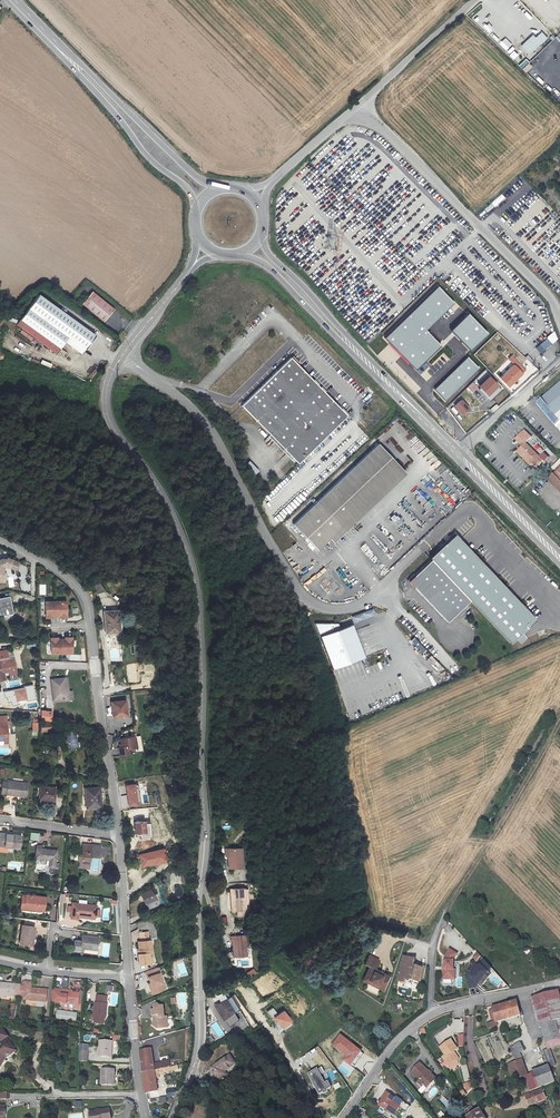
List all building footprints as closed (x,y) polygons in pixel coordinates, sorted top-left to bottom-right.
[(531,65),(539,73),(538,81),(547,90),(549,78),(556,80),(556,78),(548,76),(554,71),(555,71),(557,61),(559,59),(559,42),(551,50),(558,51),(559,55),(553,54),(552,59),(541,57),(544,62),(537,65),(536,63),(537,59),(542,60),(539,55),(532,59),(531,65)] [(531,71),(529,73),(536,79),(538,77),(531,71)] [(398,324),(437,285),(434,281),(394,320),(398,324)] [(113,302),(89,285),(80,299),(104,315),(113,302)] [(437,286),(385,337),(401,353),(414,368),(439,344),(425,330),(453,302),(437,286)] [(80,351),(93,333),(36,292),(19,317),(59,345),(63,340),(80,351)] [(467,313),(451,329),(471,348),(487,333),(467,313)] [(543,342),(536,348),(540,352),(546,346),(543,342)] [(498,376),(501,379),(508,386),(509,387),(526,371),(512,355),(506,360),(510,364),(498,376)] [(525,358),(531,363),(534,360),(528,355),(525,358)] [(346,415),(288,356),(239,403),(296,463),(346,415)] [(469,357),(434,390),(445,400),(479,368),(469,357)] [(491,377),(481,387),(490,396),(500,387),(491,377)] [(472,393),(478,387),(474,382),(467,388),(472,393)] [(541,399),(557,416),(559,414),(559,383),(541,399)] [(462,401),(455,406),(462,415),(469,409),(462,401)] [(407,435),(409,432),(400,426),(398,429),(407,435)] [(531,438),(526,433),(518,441),(525,450),(519,455),(523,459),(524,457),(530,464),(528,466),(531,470),(536,466),(539,470),(543,466),(524,444),(531,438)] [(291,523),(318,550),(330,539),(334,543),(405,473),(376,443),(291,523)] [(256,475),(260,471),(250,461),(246,465),(256,475)] [(550,480),(559,490),(559,471),(550,480)] [(533,617),(455,535),(431,558),(509,640),(533,617)] [(431,559),(408,580),(446,621),(468,600),(431,559)] [(0,571),(0,584),(2,584),(4,578),(6,579),(9,572),(10,571),(12,571),(22,576),(26,568),(13,562),(11,564),(10,563),(8,563),(5,564),(2,567),(0,571)] [(96,595),(104,591),(101,583),(92,586),(96,595)] [(13,608),(12,594),(0,596),(0,610),(13,608)] [(58,602),(48,603),(49,616),(55,616),(59,616),(63,616),(70,616),(69,601),(58,602)] [(117,610),(104,613),(107,633),(120,631),(117,610)] [(332,669),(364,658),(352,624),(340,629),(338,624),(315,623),(332,669)] [(421,654),(425,651),(417,637),(412,640),(421,654)] [(59,640),(52,641),(53,655),(74,653),(73,640),(67,640),(63,640),(59,640)] [(9,677),(17,676),(16,666),(11,666),(11,654),(0,655),(0,681),(4,681),(3,675),(9,674),(9,677)] [(426,660),(438,672),(443,668),(431,655),(426,660)] [(421,658),(415,664),(423,673),(429,667),(421,658)] [(446,660),(444,663),(449,668),(452,666),(446,660)] [(417,673),(425,681),(427,678),(419,670),(417,673)] [(427,676),(436,686),(442,681),(433,670),(427,676)] [(65,684),(67,701),(75,700),(74,693),(71,693),(69,683),(65,684)] [(67,701),(65,684),(52,685),(55,703),(67,701)] [(24,687),(24,688),(25,688),(27,699),(26,699),(26,701),(36,699),(33,685),(24,687)] [(24,688),(14,690),(16,701),(17,701),(26,699),(27,699),(25,688),(24,688)] [(17,704),(17,701),(16,701),(14,690),(4,691),(5,697),(7,697),(8,702),(11,701),(12,705),(17,704)] [(128,700),(113,702),(115,716),(130,714),(128,700)] [(52,711),(41,710),(41,717),(44,717),(43,720),(51,721),(52,711)] [(71,752),(81,751),(79,743),(78,735),(68,737),(71,752)] [(122,747),(123,755),(131,753),(130,748),(139,746),(137,736),(123,738),(124,743),(125,747),(123,747),(122,747)] [(8,783),(7,796),(26,798),(27,785),(8,783)] [(134,783),(125,785),(129,805),(138,803),(134,783)] [(40,788),(38,801),(54,803),(56,791),(40,788)] [(91,788),(77,789),(78,809),(92,809),(91,788)] [(141,838),(150,837),(149,822),(134,823),(135,834),(140,834),(141,838)] [(20,847),(22,834),(0,831),(0,844),(20,847)] [(31,832),(29,840),(38,841),(39,833),(31,832)] [(102,858),(103,847),(86,844),(84,855),(81,855),(81,861),(83,861),(82,868),(88,869),(88,866),(91,866),(92,857),(102,858)] [(55,865),(57,849),(38,846),(37,856),(50,858),(49,865),(55,865)] [(165,847),(139,854),(142,867),(168,861),(165,847)] [(238,849),(226,851),(226,857),(228,871),(241,869),(238,849)] [(247,911),(245,887),(232,888),(232,903),(235,902),(236,912),(247,911)] [(151,892),(143,897),(148,906),(154,902),(152,897),(154,896),(151,892)] [(27,895),(26,905),(34,905),(33,909),(45,911),(46,897),(27,895)] [(72,903),(71,918),(78,918),(78,914),(95,916),(95,906),(72,903)] [(145,920),(135,923),(135,929),(137,931),(144,930),(144,932),(138,932),(139,941),(136,942),(136,948),(134,949),(137,965),(153,962),(150,939),(154,938),(152,924),(145,920)] [(36,925),(23,924),(22,941),(32,943),(33,934),(35,934),(36,925)] [(448,934),(454,929),(450,924),(444,929),(448,934)] [(77,939),(75,951),(82,952),(83,947),(97,949),(99,937),(84,935),(84,940),(77,939)] [(245,958),(243,937),(230,939),(230,945),(233,944),(235,959),(245,958)] [(443,969),(442,979),(452,979),(453,970),(454,960),(457,955),(450,950),(446,957),(445,961),(444,969),(443,969)] [(187,975),(183,962),(179,963),(178,958),(172,960),(178,978),(187,975)] [(380,981),(386,982),(388,975),(374,971),(377,962),(366,959),(363,968),(369,970),(365,985),(371,986),(372,984),(378,986),(380,981)] [(418,978),(423,964),(407,960),(404,970),(399,969),(396,980),(404,982),(405,978),(406,975),(418,978)] [(155,973),(157,972),(154,964),(141,969),(143,974),(147,973),(149,979),(150,981),(146,983),(149,992),(159,988),(156,980),(157,980),(155,973)] [(425,965),(423,964),(418,978),(406,975),(405,978),(419,982),(425,965)] [(253,968),(246,972),(249,977),(256,972),(253,968)] [(488,976),(481,968),(471,978),(478,986),(488,976)] [(383,990),(386,982),(380,981),(378,986),(372,984),(371,986),(383,990)] [(25,985),(21,984),(19,996),(24,997),(24,999),(47,1001),(48,989),(32,988),(33,983),(26,982),(25,985)] [(0,983),(0,994),(19,996),(21,984),(0,983)] [(63,989),(56,989),(54,1002),(59,1002),(59,998),(62,999),(63,989)] [(76,991),(63,989),(62,999),(59,998),(59,1002),(64,1003),(65,992),(76,993),(76,991)] [(232,1016),(236,1013),(223,989),(213,994),(217,1001),(211,1003),(216,1013),(218,1012),(223,1020),(227,1027),(235,1022),(232,1016)] [(76,993),(65,992),(64,1003),(67,1003),(66,1007),(76,1008),(77,1004),(82,1005),(83,994),(76,993)] [(532,995),(544,1041),(557,1038),(548,1003),(545,992),(532,995)] [(109,1001),(97,999),(96,1013),(97,1014),(97,1020),(105,1021),(106,1015),(108,1015),(109,1001)] [(518,1013),(514,1000),(490,1006),(494,1019),(518,1013)] [(162,1025),(163,1029),(170,1028),(169,1018),(167,1018),(166,1006),(162,1007),(159,1004),(157,1007),(157,1010),(154,1011),(154,1017),(155,1016),(155,1022),(154,1023),(154,1027),(158,1030),(162,1025)] [(276,1014),(272,1007),(267,1010),(271,1017),(276,1014)] [(283,1010),(273,1017),(280,1027),(290,1020),(283,1010)] [(349,1064),(352,1061),(360,1052),(341,1035),(333,1045),(346,1056),(343,1059),(349,1064)] [(455,1047),(449,1038),(438,1045),(443,1053),(440,1055),(447,1065),(452,1062),(455,1063),(456,1057),(454,1052),(452,1053),(450,1050),(452,1050),(455,1047)] [(6,1055),(15,1047),(7,1039),(0,1043),(0,1063),(6,1055)] [(102,1042),(101,1055),(113,1057),(114,1043),(102,1042)] [(75,1057),(83,1058),(84,1048),(75,1047),(75,1057)] [(510,1078),(517,1075),(521,1074),(523,1080),(526,1089),(552,1080),(547,1065),(552,1063),(546,1048),(541,1050),(546,1065),(525,1072),(523,1066),(519,1067),(516,1060),(520,1058),(515,1047),(509,1050),(515,1060),(504,1064),(510,1078)] [(145,1071),(165,1067),(172,1065),(170,1056),(162,1058),(162,1061),(154,1062),(152,1048),(142,1050),(145,1071)] [(226,1057),(209,1068),(213,1073),(210,1075),(214,1081),(222,1076),(220,1072),(231,1065),(226,1057)] [(414,1075),(418,1080),(420,1078),(423,1082),(430,1077),(417,1059),(406,1068),(412,1077),(414,1075)] [(166,1071),(165,1067),(145,1071),(148,1092),(149,1092),(159,1090),(156,1073),(166,1071)] [(104,1068),(103,1083),(116,1084),(116,1069),(104,1068)] [(326,1084),(317,1070),(308,1075),(320,1095),(323,1093),(325,1095),(328,1093),(327,1091),(332,1089),(329,1083),(326,1084)] [(463,1084),(467,1092),(474,1088),(470,1081),(463,1084)] [(543,1097),(539,1087),(527,1092),(523,1094),(527,1103),(543,1097)] [(384,1090),(376,1102),(391,1112),(397,1104),(389,1099),(391,1097),(387,1095),(388,1093),(384,1090)] [(443,1096),(438,1101),(447,1109),(451,1103),(443,1096)] [(459,1108),(464,1116),(465,1117),(483,1117),(477,1109),(473,1111),(467,1102),(459,1108)] [(93,1110),(94,1117),(112,1117),(114,1117),(112,1108),(93,1110)]
